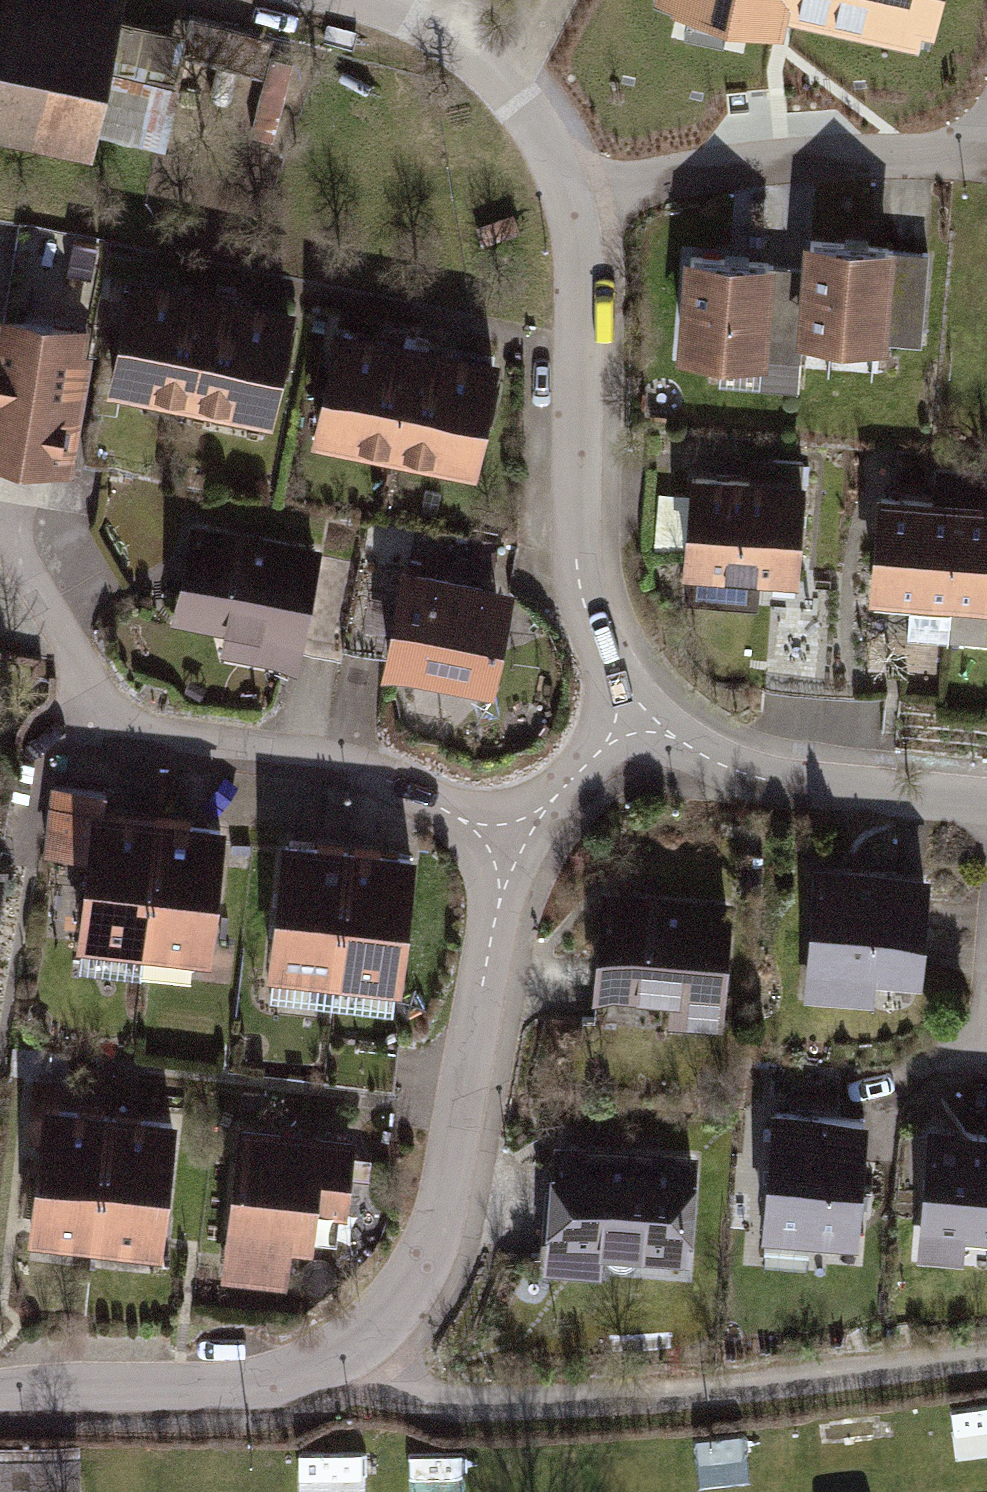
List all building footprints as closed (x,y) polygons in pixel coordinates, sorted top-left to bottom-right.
[(0,48),(0,116),(85,134),(109,16),(33,0),(10,0),(0,48)] [(109,16),(113,0),(33,0),(109,16)] [(677,2),(777,24),(781,7),(838,20),(842,1),(931,21),(935,0),(678,0),(677,2)] [(22,222),(17,256),(86,269),(91,236),(22,222)] [(888,247),(810,241),(808,268),(803,336),(880,342),(882,314),(922,317),(927,252),(887,249),(888,247)] [(81,300),(86,269),(17,256),(12,288),(81,300)] [(768,263),(691,256),(683,351),(760,357),(761,355),(801,359),(803,336),(808,268),(768,265),(768,263)] [(210,301),(131,285),(113,376),(191,392),(210,301)] [(76,331),(81,300),(12,288),(6,319),(76,331)] [(289,317),(210,301),(191,392),(270,408),(289,317)] [(6,319),(0,356),(0,441),(57,450),(75,348),(73,347),(76,331),(6,319)] [(403,350),(335,336),(317,427),(396,443),(417,337),(406,335),(403,350)] [(428,339),(417,337),(396,443),(474,459),(493,368),(425,354),(428,339)] [(771,484),(691,478),(686,561),(689,561),(686,599),(755,604),(758,566),(796,569),(802,486),(800,486),(801,461),(772,459),(771,484)] [(935,488),(960,494),(962,469),(937,467),(935,488)] [(962,469),(960,494),(986,492),(986,480),(986,471),(962,469)] [(958,504),(960,494),(935,488),(934,502),(958,504)] [(960,494),(958,504),(985,506),(986,492),(960,494)] [(951,594),(958,504),(934,502),(881,498),(874,588),(911,591),(907,635),(948,638),(951,594)] [(958,504),(951,594),(986,597),(986,506),(985,506),(958,504)] [(313,554),(195,530),(178,614),(296,637),(313,554)] [(487,589),(406,573),(389,660),(489,680),(498,635),(493,634),(478,631),(487,589)] [(501,592),(487,589),(478,631),(493,634),(501,592)] [(145,935),(157,823),(103,816),(106,792),(53,786),(48,848),(91,854),(82,927),(83,927),(145,935)] [(157,823),(145,935),(143,972),(174,975),(197,961),(200,940),(207,941),(221,830),(157,823)] [(336,964),(348,853),(285,846),(273,957),(336,964)] [(348,853),(336,964),(398,971),(410,860),(348,853)] [(923,882),(818,874),(812,967),(917,975),(923,882)] [(59,880),(59,930),(81,930),(81,881),(59,880)] [(726,907),(613,898),(605,916),(599,988),(677,994),(718,998),(726,907)] [(79,964),(143,972),(145,935),(83,927),(79,964)] [(331,1001),(336,964),(273,957),(269,994),(331,1001)] [(336,964),(331,1001),(393,1008),(398,971),(336,964)] [(718,998),(677,994),(675,1019),(717,1022),(718,998)] [(96,1228),(109,1116),(55,1111),(58,1085),(35,1082),(29,1138),(42,1139),(33,1220),(96,1228)] [(864,1119),(775,1112),(764,1227),(854,1235),(864,1119)] [(171,1123),(109,1116),(96,1228),(158,1235),(171,1123)] [(241,1131),(230,1231),(233,1231),(286,1237),(309,1240),(310,1236),(314,1200),(340,1203),(344,1203),(350,1144),(241,1131)] [(932,1139),(925,1227),(986,1232),(986,1139),(983,1134),(971,1134),(965,1141),(932,1139)] [(629,1155),(558,1150),(552,1242),(601,1245),(683,1252),(690,1160),(660,1157),(653,1164),(636,1163),(629,1155)] [(336,1239),(340,1203),(314,1200),(310,1236),(336,1239)] [(286,1237),(233,1231),(229,1271),(282,1276),(286,1237)] [(600,1270),(601,1245),(552,1242),(551,1267),(600,1270)] [(367,1441),(302,1441),(302,1491),(367,1491),(367,1441)] [(415,1491),(465,1491),(463,1441),(413,1444),(415,1491)] [(76,1490),(76,1461),(0,1462),(0,1490),(76,1490)]
